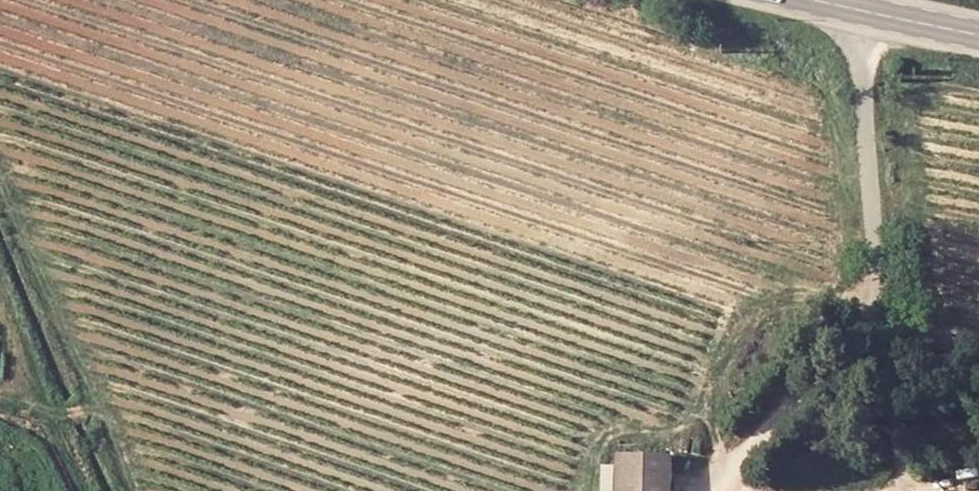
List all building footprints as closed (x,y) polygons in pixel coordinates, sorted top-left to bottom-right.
[(614,458),(615,490),(672,490),(672,457),(614,458)]
